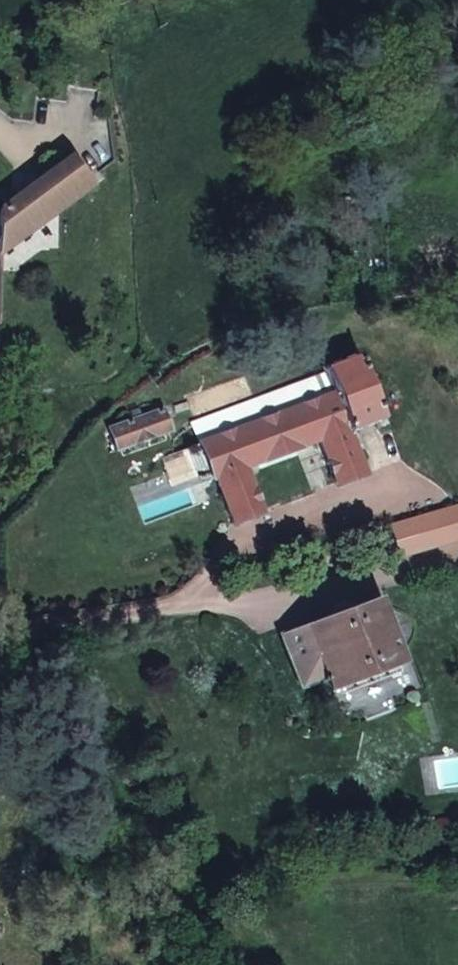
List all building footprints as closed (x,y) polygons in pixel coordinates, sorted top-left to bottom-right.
[(0,229),(0,252),(91,185),(71,157),(1,209),(0,229)] [(285,414),(298,448),(319,441),(336,485),(364,475),(361,467),(364,466),(358,451),(355,452),(349,434),(382,421),(356,355),(323,367),(334,396),(285,414)] [(171,432),(162,410),(108,429),(116,451),(171,432)] [(254,425),(267,459),(298,448),(285,414),(254,425)] [(215,480),(232,524),(261,512),(245,468),(267,459),(254,425),(199,446),(212,481),(215,480)] [(329,693),(404,665),(379,599),(304,625),(309,639),(289,646),(292,653),(288,655),(297,680),(301,679),(304,686),(323,679),(329,693)] [(280,634),(288,655),(292,653),(289,646),(309,639),(304,625),(280,634)]
